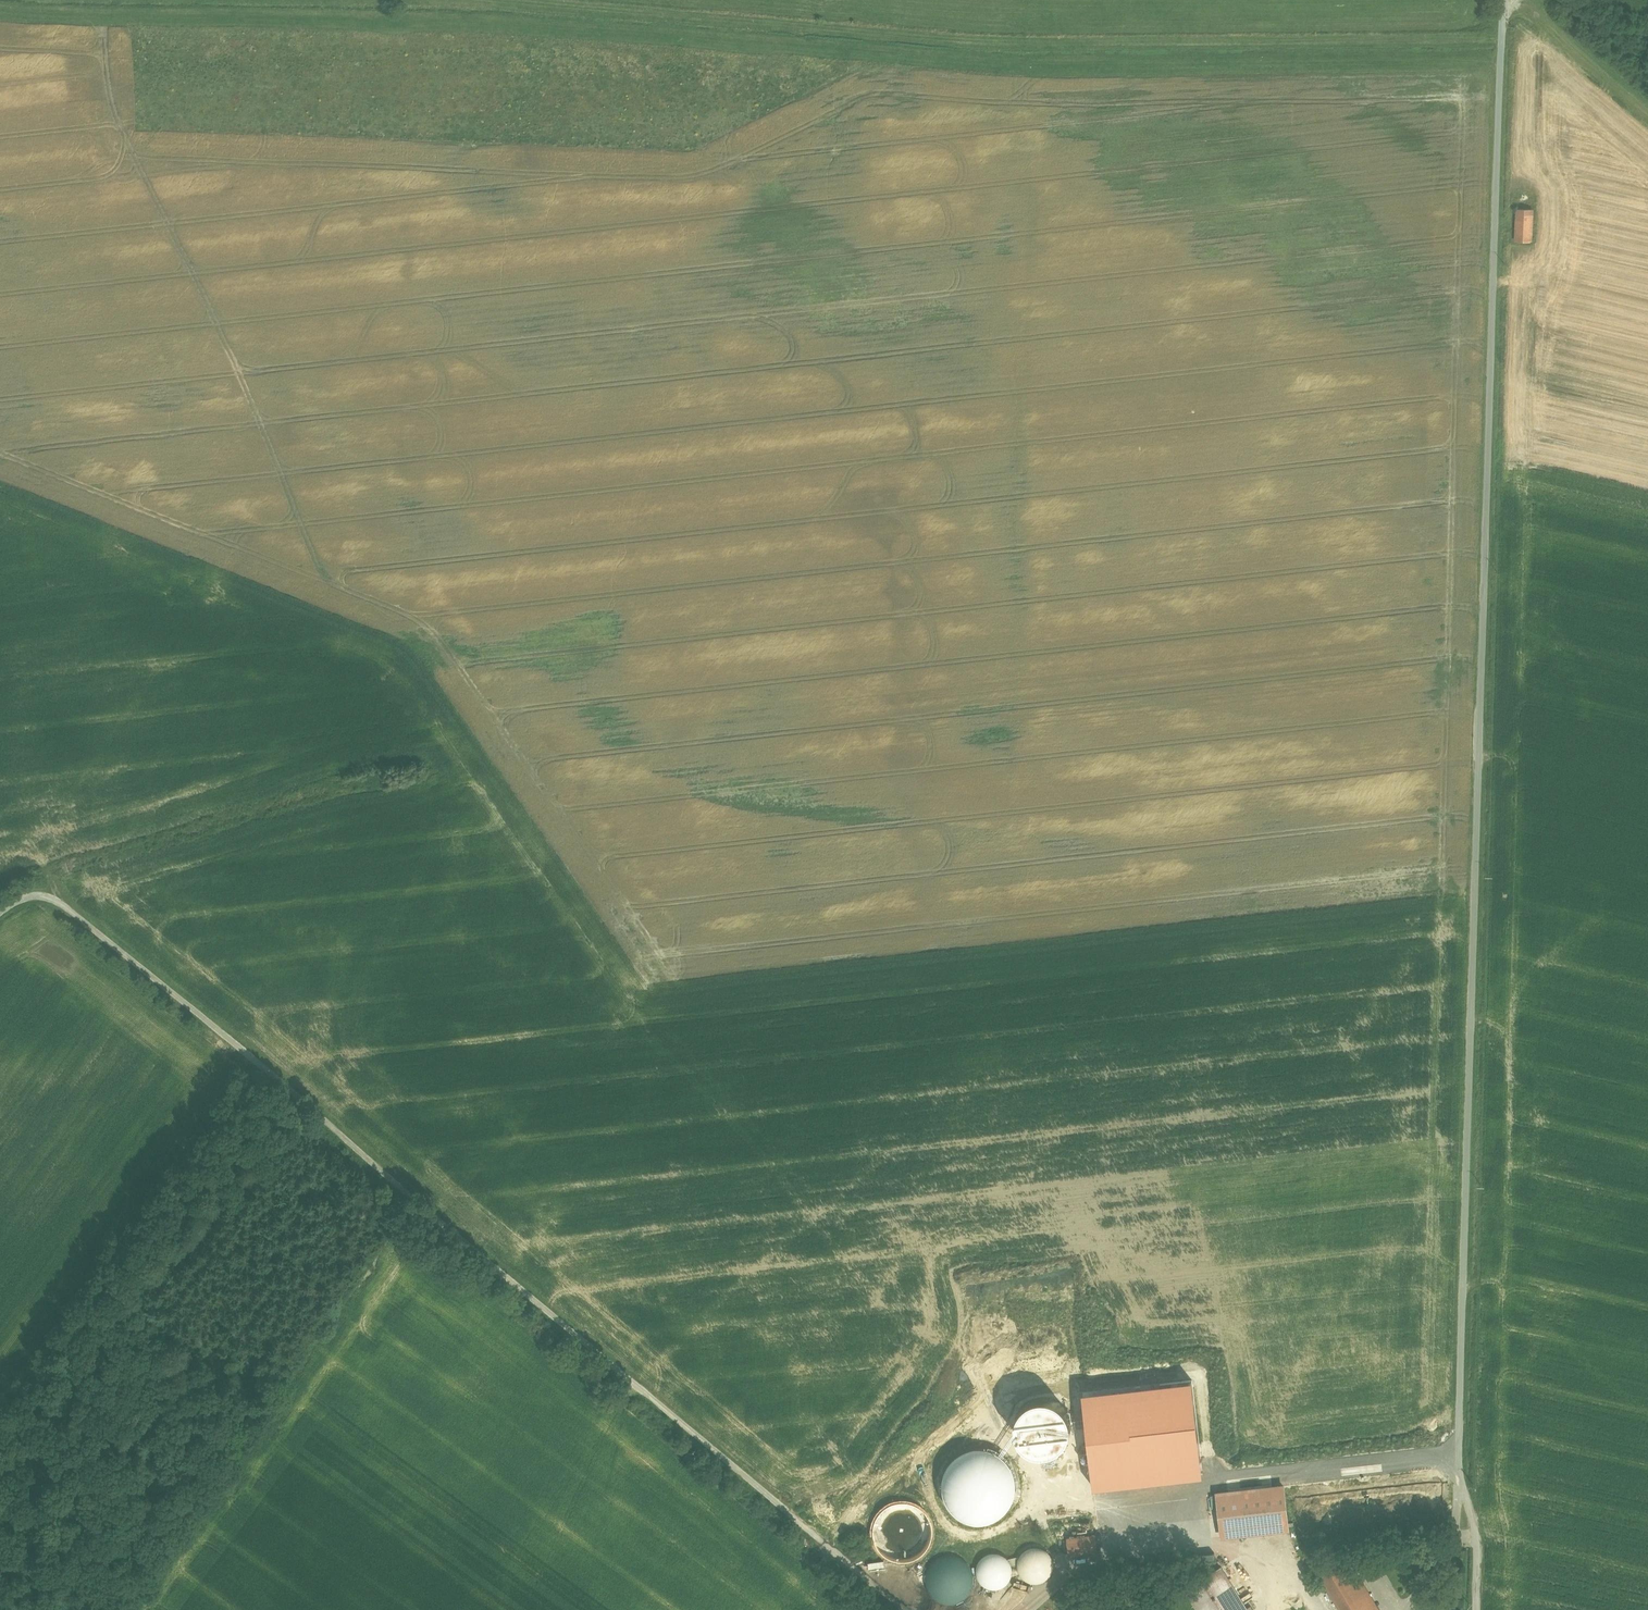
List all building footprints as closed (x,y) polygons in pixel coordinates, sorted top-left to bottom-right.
[(1519,208),(1519,241),(1537,242),(1538,208),(1519,208)] [(1100,1409),(1102,1418),(1114,1415),(1112,1406),(1100,1409)] [(1156,1440),(1155,1414),(1149,1414),(1150,1426),(1143,1427),(1144,1440),(1156,1440)] [(1277,1449),(1209,1453),(1212,1499),(1279,1495),(1277,1449)] [(887,1527),(906,1526),(921,1513),(925,1494),(919,1477),(897,1464),(883,1465),(867,1477),(861,1497),(868,1515),(887,1527)] [(1142,1515),(1131,1515),(1132,1524),(1142,1523),(1142,1515)] [(985,1517),(981,1517),(973,1522),(969,1532),(974,1543),(982,1547),(993,1544),(998,1538),(999,1528),(993,1520),(985,1517)] [(1369,1590),(1326,1518),(1303,1532),(1346,1604),(1369,1590)] [(931,1519),(919,1527),(914,1538),(917,1553),(928,1564),(945,1565),(956,1557),(962,1545),(958,1528),(948,1520),(931,1519)] [(1241,1581),(1211,1531),(1175,1552),(1204,1602),(1241,1581)] [(1103,1553),(1102,1534),(1072,1536),(1073,1554),(1103,1553)] [(1043,1565),(1042,1571),(1031,1569),(1029,1577),(1050,1583),(1054,1568),(1043,1565)] [(1244,1592),(1216,1608),(1217,1609),(1255,1609),(1244,1592)]
